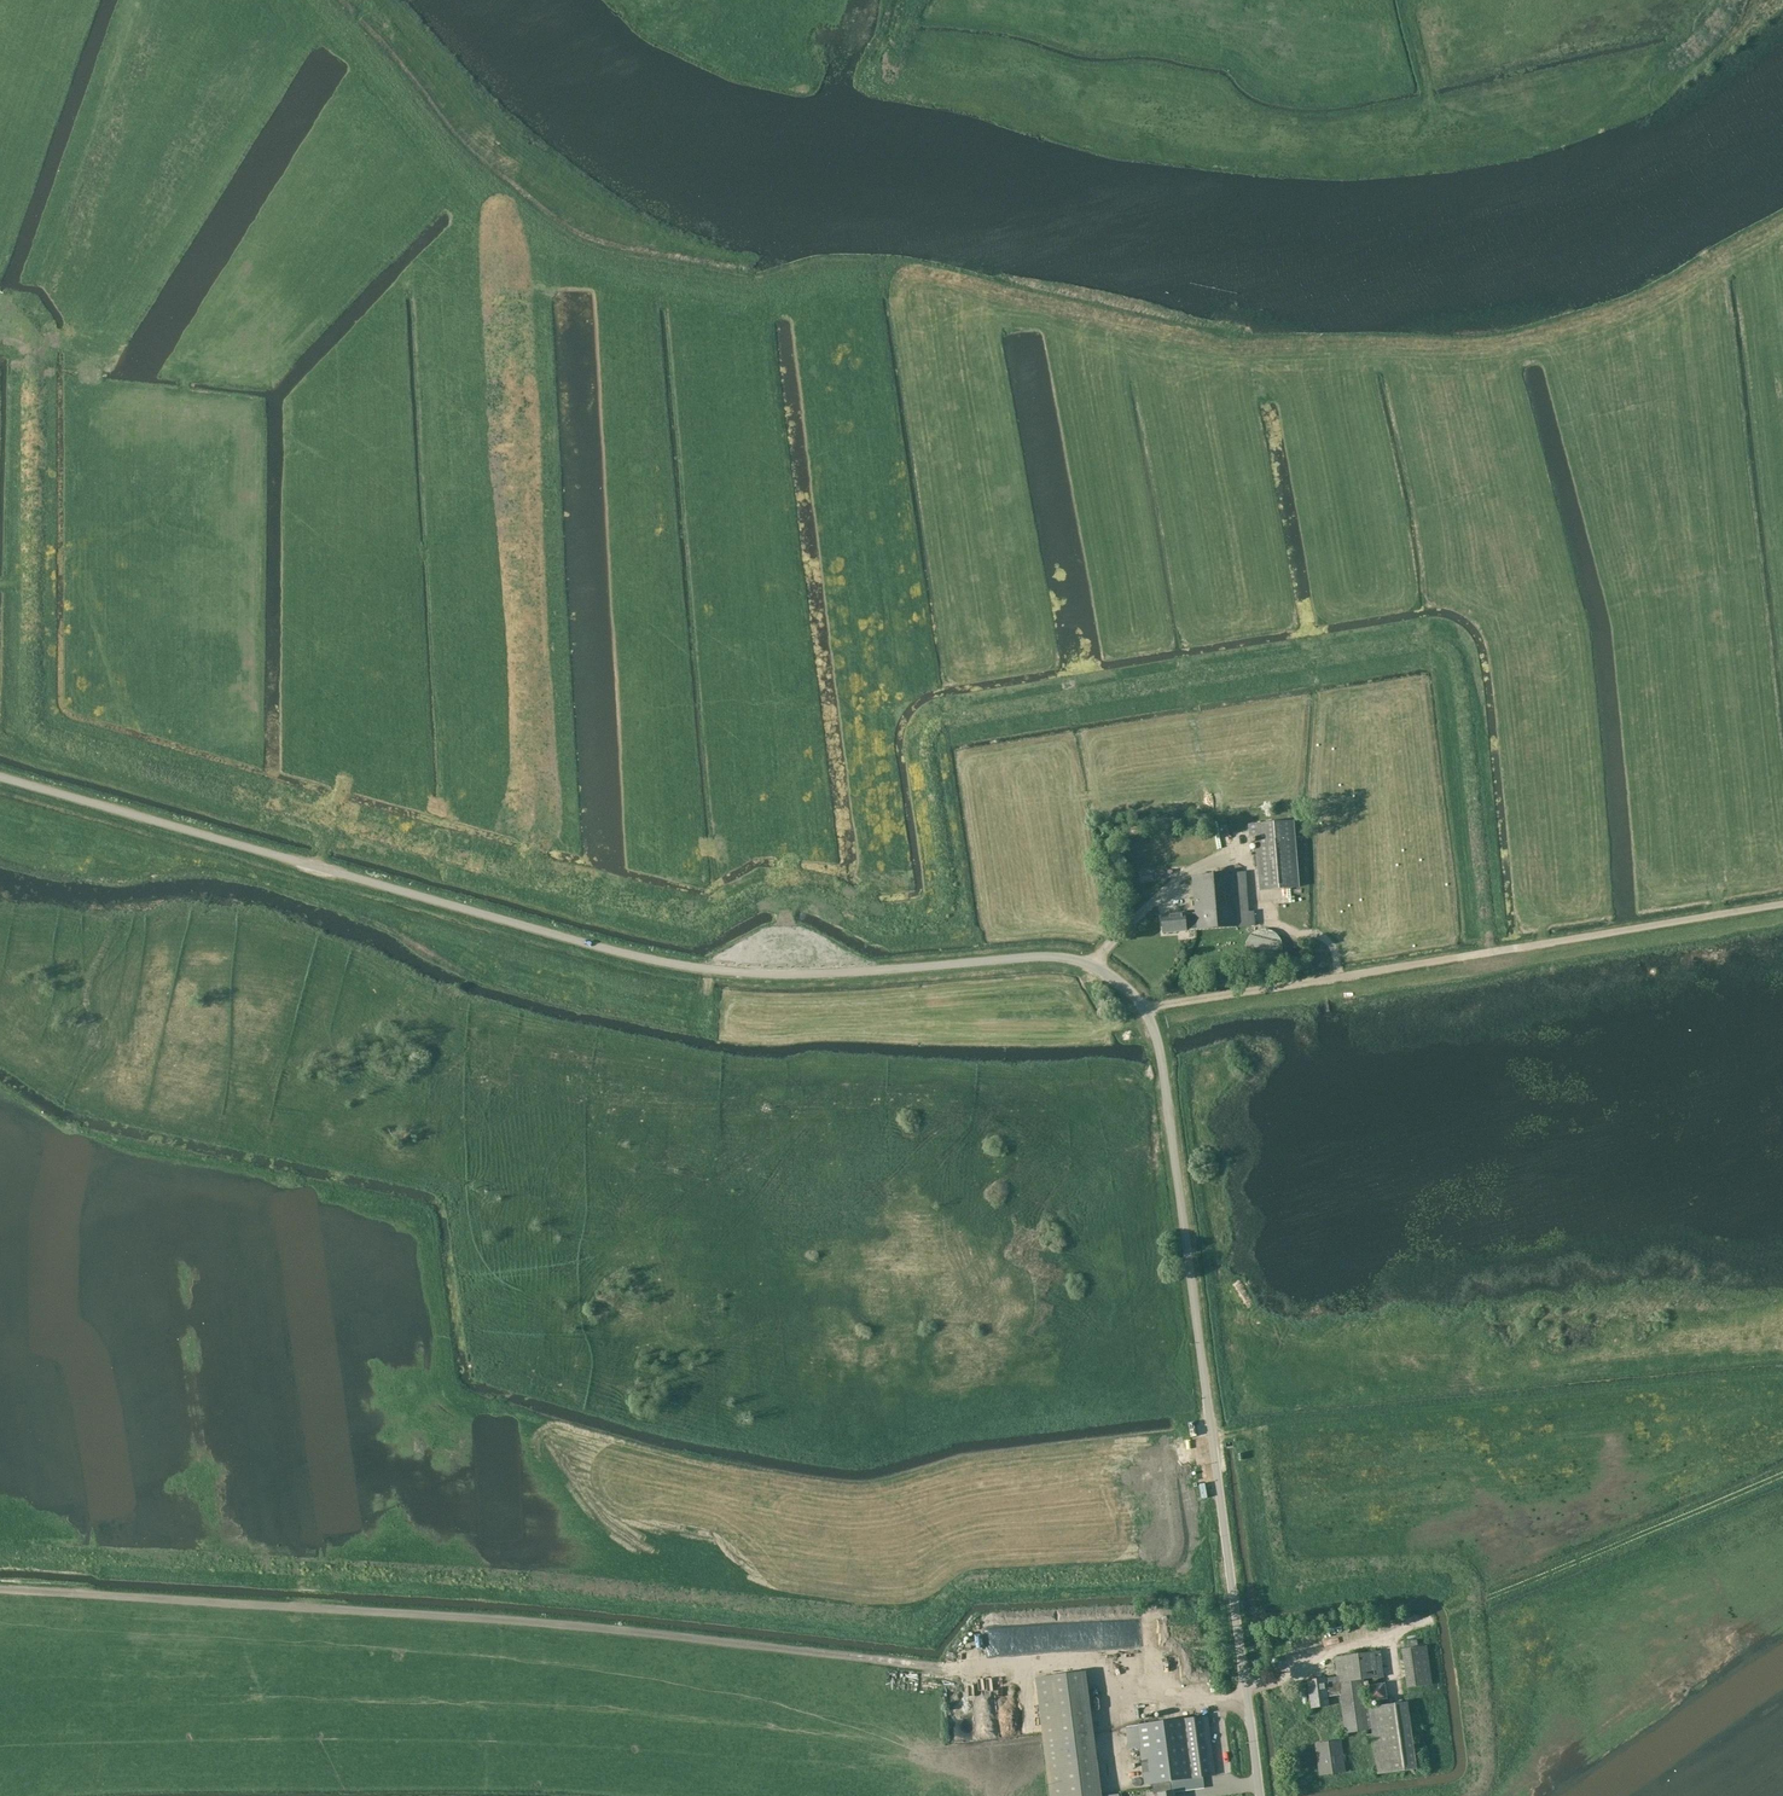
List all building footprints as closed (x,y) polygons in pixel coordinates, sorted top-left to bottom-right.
[(1249,838),(1256,837),(1260,891),(1299,888),(1294,822),(1248,826),(1249,838)] [(1174,868),(1173,862),(1154,865),(1155,872),(1174,868)] [(1144,867),(1145,877),(1154,876),(1154,866),(1144,867)] [(1245,872),(1192,876),(1195,913),(1185,914),(1185,912),(1162,914),(1163,932),(1186,930),(1196,929),(1196,930),(1249,926),(1245,872)] [(1264,965),(1270,964),(1275,961),(1279,957),(1281,951),(1282,945),(1280,940),(1277,935),(1272,931),(1266,929),(1260,929),(1255,932),(1250,935),(1247,940),(1246,946),(1246,952),(1249,957),(1253,962),(1258,964),(1264,965)] [(1137,1616),(1139,1674),(1154,1674),(1152,1616),(1137,1616)] [(1407,1689),(1432,1686),(1427,1647),(1402,1650),(1407,1689)] [(1335,1657),(1338,1676),(1308,1680),(1312,1708),(1329,1706),(1328,1697),(1340,1695),(1345,1733),(1366,1730),(1367,1735),(1372,1734),(1378,1774),(1416,1768),(1406,1702),(1367,1708),(1363,1679),(1383,1677),(1380,1652),(1335,1657)] [(1184,1669),(1161,1665),(1160,1672),(1183,1677),(1184,1669)] [(1085,1671),(1037,1677),(1052,1795),(1101,1795),(1085,1671)] [(1375,1689),(1379,1698),(1391,1693),(1387,1684),(1375,1689)] [(1174,1791),(1197,1788),(1195,1777),(1214,1775),(1207,1716),(1137,1725),(1137,1727),(1127,1728),(1129,1740),(1139,1739),(1144,1784),(1152,1783),(1154,1793),(1158,1793),(1158,1795),(1175,1795),(1174,1791)] [(1341,1741),(1317,1744),(1321,1774),(1345,1771),(1341,1741)] [(1117,1795),(1123,1795),(1121,1784),(1114,1785),(1117,1795)] [(1148,1785),(1123,1786),(1124,1794),(1148,1793),(1148,1785)]
